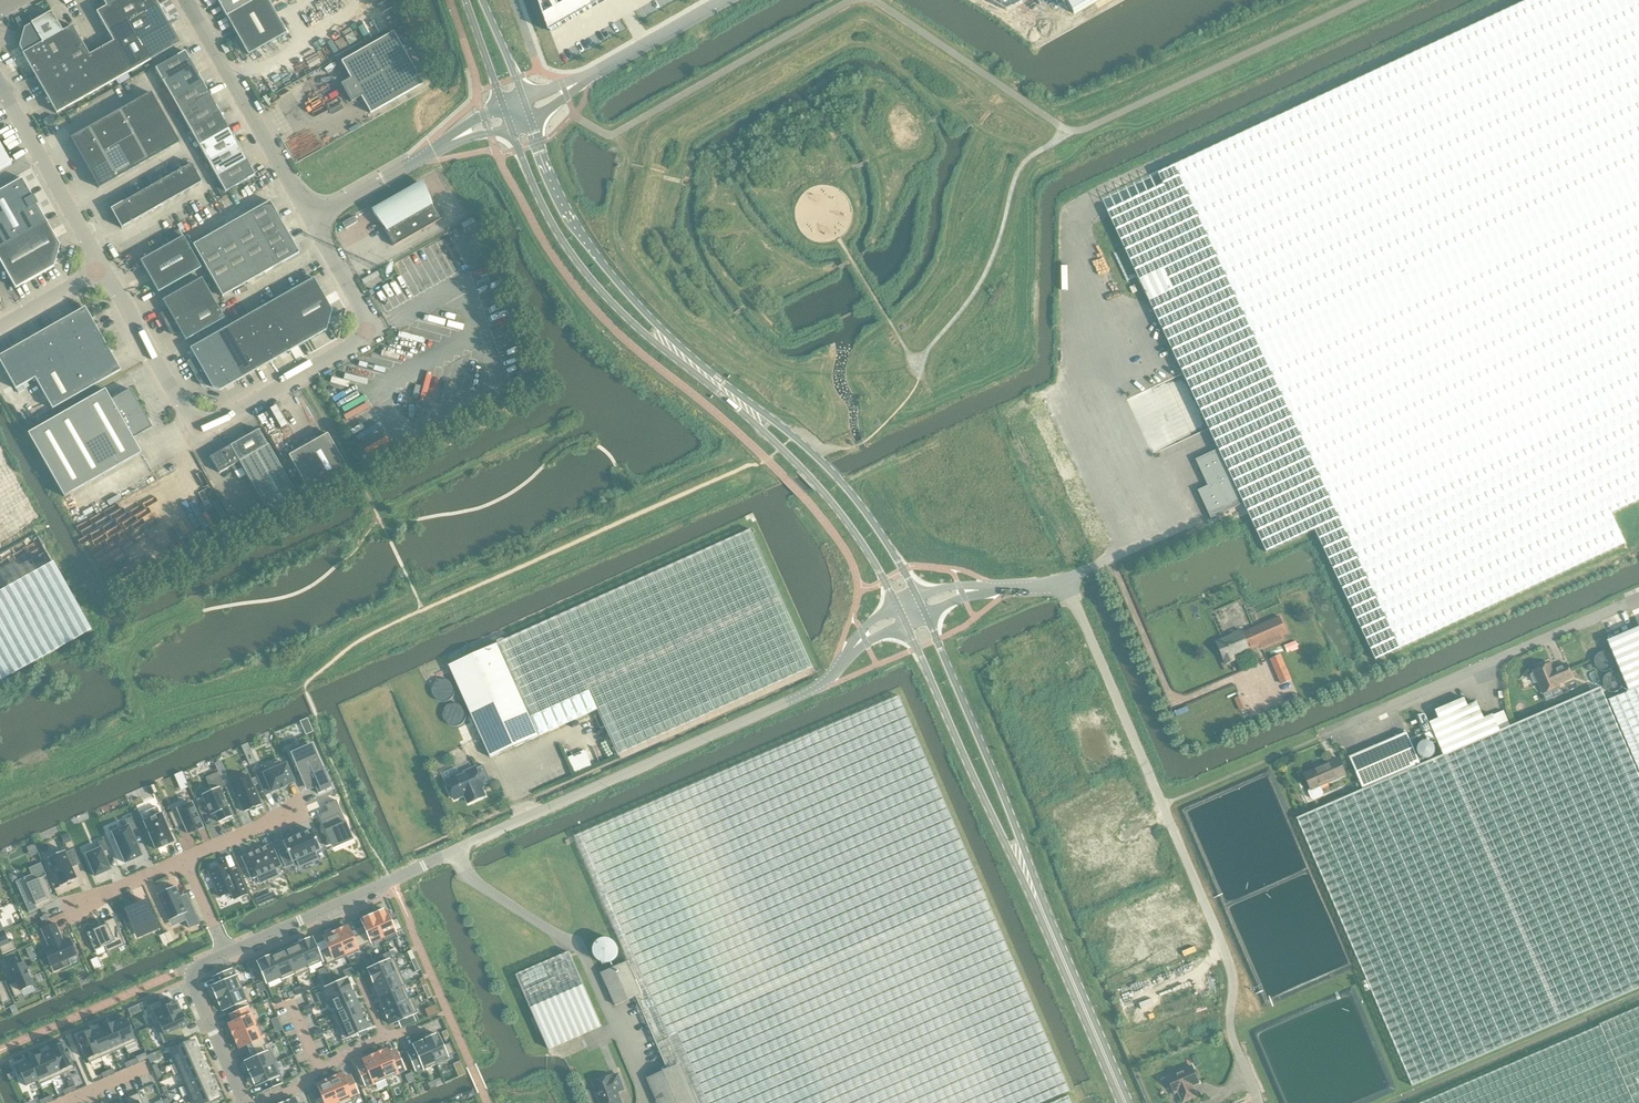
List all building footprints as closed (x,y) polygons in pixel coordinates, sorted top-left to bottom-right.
[(108,32),(128,21),(137,15),(129,0),(118,0),(106,7),(106,6),(96,12),(108,32)] [(137,15),(158,4),(156,0),(129,0),(137,15)] [(226,17),(256,0),(217,0),(226,17)] [(226,17),(248,55),(287,33),(268,0),(256,0),(226,17)] [(550,32),(569,21),(567,20),(579,13),(580,15),(606,0),(539,0),(550,32)] [(1007,11),(1027,0),(988,0),(1007,11)] [(1074,14),(1098,0),(1066,0),(1074,14)] [(1174,166),(1305,446),(1310,457),(1375,595),(1400,649),(1406,646),(1625,543),(1611,513),(1638,501),(1638,0),(1530,0),(1281,116),(1247,132),(1237,137),(1174,166)] [(169,23),(158,4),(137,15),(128,21),(138,40),(169,23)] [(63,31),(52,11),(31,23),(43,43),(63,32),(62,31),(63,31)] [(150,60),(138,40),(128,21),(108,32),(113,41),(130,72),(150,60)] [(23,53),(23,54),(43,43),(31,23),(31,24),(24,28),(19,46),(23,53)] [(180,43),(169,23),(138,40),(150,60),(180,43)] [(63,32),(43,43),(54,63),(64,57),(84,46),(72,26),(63,31),(62,31),(63,32)] [(350,79),(341,84),(346,93),(408,58),(393,32),(341,62),(350,79)] [(113,41),(89,55),(105,86),(130,72),(113,41)] [(23,54),(24,56),(34,74),(54,63),(43,43),(23,54),(23,53),(23,54)] [(105,86),(89,55),(84,46),(64,57),(75,77),(86,97),(105,86)] [(172,80),(179,76),(194,67),(185,52),(177,56),(155,68),(164,84),(172,80)] [(34,74),(45,93),(75,77),(64,57),(54,63),(34,74)] [(370,114),(422,84),(408,58),(346,93),(351,102),(361,97),(370,114)] [(188,91),(203,83),(194,67),(179,76),(188,91)] [(172,80),(164,84),(182,115),(211,98),(203,83),(188,91),(179,76),(172,80)] [(45,93),(56,114),(86,97),(75,77),(45,93)] [(88,128),(70,138),(80,155),(89,171),(99,188),(117,178),(132,169),(148,160),(163,152),(179,143),(165,118),(151,93),(135,102),(119,111),(104,119),(88,128)] [(200,125),(220,114),(211,98),(182,115),(190,131),(200,125)] [(209,140),(229,129),(220,114),(200,125),(209,140)] [(200,125),(190,131),(208,161),(237,144),(229,129),(209,140),(200,125)] [(12,164),(0,144),(0,171),(12,164)] [(216,177),(246,160),(237,144),(208,161),(216,177)] [(247,180),(255,175),(246,160),(216,177),(225,192),(247,180)] [(202,183),(191,164),(181,169),(192,188),(202,183)] [(1163,185),(1107,211),(1183,373),(1183,374),(1209,428),(1209,429),(1218,449),(1244,503),(1244,504),(1266,552),(1314,530),(1375,660),(1400,649),(1375,595),(1310,457),(1305,446),(1174,166),(1158,174),(1163,185)] [(192,188),(181,169),(171,175),(182,194),(192,188)] [(182,194),(171,175),(162,180),(172,199),(182,194)] [(0,191),(0,249),(47,222),(22,178),(0,191)] [(172,199),(162,180),(152,186),(163,205),(172,199)] [(422,181),(371,210),(374,214),(384,227),(382,227),(393,246),(442,219),(424,187),(422,181)] [(163,205),(152,186),(142,191),(153,210),(163,205)] [(153,210),(142,191),(133,197),(143,216),(153,210)] [(143,216),(133,197),(123,202),(134,221),(143,216)] [(270,201),(244,216),(251,229),(277,215),(270,201)] [(111,209),(121,228),(134,221),(123,202),(111,209)] [(258,242),(285,227),(277,215),(251,229),(258,242)] [(244,216),(227,225),(242,251),(258,242),(251,229),(244,216)] [(60,245),(47,222),(0,249),(0,261),(15,288),(54,266),(60,245)] [(227,225),(210,235),(225,261),(242,251),(227,225)] [(266,254),(292,240),(285,227),(258,242),(266,254)] [(158,293),(201,268),(179,230),(165,237),(169,244),(140,261),(158,293)] [(204,238),(193,245),(207,271),(225,261),(210,235),(204,238)] [(273,268),(299,253),(292,240),(266,254),(273,268)] [(273,268),(266,254),(258,242),(242,251),(256,277),(273,268)] [(240,287),(256,277),(242,251),(225,261),(240,287)] [(222,297),(240,287),(225,261),(207,271),(222,297)] [(168,310),(160,315),(166,325),(213,298),(201,278),(162,300),(168,310)] [(324,296),(313,278),(264,306),(275,324),(290,315),(324,296)] [(326,330),(332,310),(324,296),(290,315),(306,342),(326,330)] [(185,341),(224,319),(213,298),(166,325),(172,335),(180,331),(185,341)] [(275,324),(264,306),(248,315),(273,360),(289,351),(275,324)] [(121,370),(85,307),(41,332),(77,395),(121,370)] [(273,360),(248,315),(231,325),(257,369),(273,360)] [(275,324),(289,351),(306,342),(290,315),(275,324)] [(257,369),(231,325),(215,334),(225,352),(240,379),(257,369)] [(52,409),(77,395),(41,332),(0,355),(0,362),(15,389),(35,378),(52,409)] [(187,362),(192,370),(225,352),(215,334),(190,348),(195,357),(187,362)] [(220,390),(240,379),(225,352),(192,370),(200,385),(220,390)] [(130,389),(111,400),(105,390),(28,433),(64,497),(141,453),(133,439),(152,428),(130,389)] [(268,512),(297,495),(268,445),(267,446),(258,431),(259,430),(259,429),(209,458),(210,458),(211,458),(219,473),(231,466),(235,472),(242,468),(268,512)] [(309,492),(349,472),(327,434),(288,456),(309,492)] [(1218,449),(1196,460),(1205,480),(1208,486),(1206,487),(1198,490),(1199,493),(1202,500),(1208,511),(1211,519),(1244,503),(1218,449)] [(0,486),(0,495),(5,504),(15,499),(6,482),(0,486)] [(15,499),(5,504),(13,519),(23,513),(15,499)] [(0,507),(0,518),(3,524),(13,519),(5,504),(0,507)] [(813,667),(751,530),(498,644),(539,736),(598,710),(618,755),(813,667)] [(1279,617),(1253,628),(1254,629),(1242,634),(1240,630),(1232,633),(1233,634),(1216,642),(1226,664),(1235,660),(1233,655),(1260,643),(1261,647),(1282,638),(1280,634),(1286,632),(1279,617)] [(1607,641),(1629,691),(1608,700),(1638,772),(1638,627),(1607,641)] [(498,644),(449,666),(491,758),(539,736),(498,644)] [(1572,678),(1566,664),(1552,670),(1550,664),(1533,671),(1534,674),(1531,675),(1534,683),(1538,681),(1543,693),(1559,686),(1558,684),(1572,678)] [(1285,665),(1275,669),(1281,683),(1292,679),(1285,665)] [(1443,755),(1420,765),(1406,732),(1349,756),(1363,789),(1296,818),(1411,1086),(1568,1018),(1638,988),(1638,777),(1601,688),(1511,726),(1504,710),(1484,719),(1477,702),(1467,706),(1464,698),(1435,711),(1439,719),(1429,723),(1443,755)] [(1240,696),(1234,699),(1239,710),(1245,708),(1240,696)] [(575,837),(629,961),(601,973),(616,1006),(636,997),(650,1028),(655,1040),(667,1070),(647,1078),(658,1102),(1041,1102),(1070,1090),(899,697),(575,837)] [(303,752),(292,757),(305,787),(314,783),(318,794),(331,788),(312,745),(302,749),(303,752)] [(252,753),(245,756),(250,766),(254,764),(253,762),(256,760),(252,753)] [(1345,775),(1338,758),(1304,774),(1311,789),(1309,790),(1308,792),(1311,798),(1313,799),(1322,795),(1323,793),(1320,786),(1345,775)] [(286,764),(263,774),(271,792),(280,788),(285,786),(294,782),(286,764)] [(476,768),(447,781),(449,786),(447,787),(451,795),(452,794),(454,799),(465,794),(469,803),(485,796),(481,787),(484,786),(483,785),(491,782),(483,765),(476,768)] [(188,786),(182,772),(174,775),(181,789),(188,786)] [(248,776),(231,784),(243,812),(261,804),(253,786),(250,780),(248,776)] [(219,787),(202,795),(211,815),(215,814),(218,822),(232,816),(219,787)] [(330,815),(320,819),(329,841),(332,849),(353,840),(349,831),(344,821),(336,802),(336,801),(336,800),(325,805),(325,806),(326,806),(330,815)] [(191,803),(169,813),(176,829),(184,825),(185,827),(188,834),(202,828),(191,803)] [(151,818),(143,821),(156,850),(173,842),(161,814),(160,814),(157,807),(148,811),(151,818)] [(127,826),(112,833),(125,863),(142,856),(131,832),(137,829),(132,817),(124,820),(127,826)] [(285,848),(279,851),(286,867),(293,864),(292,861),(296,860),(299,866),(317,859),(314,852),(319,849),(311,830),(283,842),(285,848)] [(68,834),(62,836),(66,843),(71,841),(68,834)] [(100,848),(85,855),(95,876),(110,870),(103,852),(109,849),(104,839),(97,842),(100,848)] [(242,856),(241,857),(242,858),(251,878),(251,879),(252,878),(257,876),(260,883),(278,875),(275,868),(279,866),(280,866),(281,866),(280,865),(271,845),(271,844),(270,844),(270,845),(243,857),(242,856)] [(65,851),(47,858),(48,859),(60,886),(59,886),(60,887),(77,879),(77,878),(76,879),(71,868),(79,864),(73,850),(65,853),(64,852),(65,851)] [(32,874),(15,882),(29,913),(41,908),(41,906),(44,904),(53,900),(43,877),(46,876),(41,863),(40,863),(45,876),(35,880),(32,874)] [(227,863),(209,871),(220,896),(231,892),(234,899),(248,893),(238,869),(231,872),(227,863)] [(175,886),(157,894),(169,921),(183,914),(189,928),(200,924),(189,899),(182,902),(175,886)] [(263,896),(255,899),(258,906),(266,902),(263,896)] [(137,905),(125,910),(134,930),(139,929),(142,935),(148,932),(158,928),(146,901),(137,905)] [(373,915),(384,940),(396,935),(395,932),(402,929),(397,918),(390,921),(385,910),(383,911),(383,910),(373,914),(373,915)] [(366,932),(359,935),(364,946),(382,938),(383,940),(384,940),(373,915),(372,915),(363,919),(361,920),(366,932)] [(101,926),(87,932),(95,950),(104,946),(107,953),(125,945),(119,931),(120,930),(114,917),(103,923),(104,927),(101,928),(101,926)] [(55,923),(42,929),(49,947),(43,949),(51,966),(60,963),(62,969),(71,965),(68,959),(76,955),(69,938),(63,941),(55,923)] [(347,926),(336,931),(346,956),(358,951),(357,949),(364,946),(359,935),(352,938),(347,926)] [(328,948),(321,951),(327,965),(346,956),(336,931),(323,937),(328,948)] [(0,933),(0,949),(2,954),(16,949),(12,941),(9,943),(4,932),(0,933)] [(164,934),(168,943),(172,941),(168,932),(164,934)] [(164,945),(168,943),(164,934),(160,936),(164,945)] [(303,942),(298,944),(309,970),(310,970),(309,968),(322,962),(312,938),(309,939),(308,937),(302,940),(303,942)] [(290,947),(284,950),(296,976),(309,970),(298,944),(296,945),(296,944),(290,946),(290,947)] [(37,956),(32,946),(26,949),(30,959),(37,956)] [(395,948),(389,951),(392,958),(398,955),(395,948)] [(284,950),(271,956),(281,980),(294,974),(295,976),(296,976),(284,950)] [(569,952),(516,975),(549,1050),(602,1027),(569,952)] [(259,961),(257,962),(266,983),(280,977),(281,980),(271,956),(270,956),(259,961)] [(394,958),(367,969),(369,972),(368,972),(373,982),(374,983),(400,972),(394,958)] [(16,982),(9,985),(15,998),(23,994),(21,991),(33,985),(30,978),(32,977),(29,969),(26,970),(23,962),(10,968),(16,982)] [(252,962),(246,964),(249,971),(255,968),(252,962)] [(219,983),(212,987),(213,989),(212,989),(216,998),(217,998),(217,999),(242,988),(233,968),(216,976),(219,983)] [(400,972),(374,983),(379,997),(406,985),(400,972)] [(326,987),(320,990),(326,1003),(352,991),(351,990),(347,980),(346,979),(338,982),(332,985),(326,987)] [(1,1001),(2,1004),(10,1001),(2,982),(0,982),(0,1001),(1,1001)] [(406,985),(379,997),(385,1009),(384,1010),(411,998),(409,999),(403,987),(406,986),(406,985)] [(242,988),(217,999),(222,1011),(234,1006),(236,1012),(232,1014),(250,1007),(242,988)] [(352,991),(326,1003),(331,1001),(336,1012),(331,1014),(331,1015),(357,1003),(352,991)] [(160,1000),(147,1006),(155,1025),(182,1013),(176,1001),(170,1004),(167,997),(160,1000)] [(411,998),(384,1010),(390,1024),(418,1012),(411,998)] [(357,1003),(331,1015),(336,1027),(364,1015),(363,1015),(362,1015),(357,1003)] [(235,1021),(228,1024),(233,1036),(258,1025),(256,1026),(248,1008),(250,1007),(232,1014),(235,1021)] [(1599,1024),(1600,1026),(1421,1102),(1638,1102),(1638,1007),(1599,1024)] [(182,1013),(155,1025),(163,1043),(177,1038),(174,1031),(187,1025),(182,1013)] [(364,1015),(336,1027),(342,1040),(369,1028),(364,1015)] [(125,1017),(113,1022),(124,1047),(136,1042),(131,1029),(130,1026),(129,1026),(125,1017)] [(277,1017),(271,1020),(275,1031),(282,1028),(277,1017)] [(113,1022),(102,1027),(113,1053),(124,1047),(113,1022)] [(258,1025),(233,1036),(239,1048),(250,1043),(253,1050),(266,1044),(258,1025)] [(90,1030),(89,1031),(101,1058),(113,1053),(102,1027),(91,1032),(90,1030)] [(89,1031),(77,1036),(80,1044),(79,1044),(82,1050),(83,1049),(89,1063),(101,1058),(89,1031)] [(425,1039),(425,1040),(436,1064),(448,1059),(447,1057),(454,1054),(449,1043),(442,1046),(437,1034),(435,1035),(425,1039)] [(416,1052),(409,1055),(417,1073),(436,1064),(425,1040),(413,1045),(416,1052)] [(194,1041),(173,1050),(178,1061),(199,1052),(194,1041)] [(63,1042),(51,1047),(51,1048),(63,1074),(75,1069),(69,1055),(70,1055),(68,1049),(66,1050),(63,1042)] [(256,1057),(245,1062),(250,1074),(276,1062),(271,1050),(267,1052),(264,1046),(267,1045),(266,1044),(253,1050),(256,1057)] [(51,1050),(40,1054),(51,1079),(63,1074),(51,1048),(50,1048),(51,1050)] [(387,1049),(375,1054),(385,1079),(405,1071),(397,1053),(390,1056),(387,1049)] [(199,1052),(178,1061),(182,1072),(204,1063),(199,1052)] [(40,1054),(28,1059),(39,1085),(51,1079),(40,1054)] [(366,1067),(358,1070),(366,1088),(385,1079),(375,1054),(362,1060),(366,1067)] [(28,1059),(16,1065),(20,1074),(21,1077),(22,1077),(26,1086),(37,1081),(39,1085),(28,1059)] [(276,1062),(250,1074),(254,1084),(255,1086),(262,1083),(266,1090),(283,1082),(275,1063),(276,1062)] [(204,1063),(182,1072),(187,1083),(208,1074),(204,1063)] [(1199,1083),(1191,1066),(1167,1076),(1175,1093),(1178,1092),(1183,1102),(1196,1097),(1193,1090),(1192,1090),(1190,1086),(1199,1083)] [(329,1079),(339,1102),(349,1102),(353,1101),(352,1099),(359,1096),(351,1078),(344,1081),(341,1074),(339,1075),(338,1072),(329,1076),(330,1079),(329,1079)] [(208,1074),(187,1083),(192,1094),(216,1084),(213,1079),(211,1080),(208,1074)] [(617,1092),(623,1090),(618,1075),(612,1077),(612,1076),(594,1083),(602,1102),(621,1102),(617,1092)] [(314,1099),(316,1102),(339,1102),(329,1079),(316,1085),(322,1096),(314,1099)] [(192,1094),(196,1102),(203,1102),(218,1096),(216,1090),(218,1089),(216,1084),(192,1094)] [(139,1093),(126,1099),(127,1102),(143,1102),(139,1093)]
